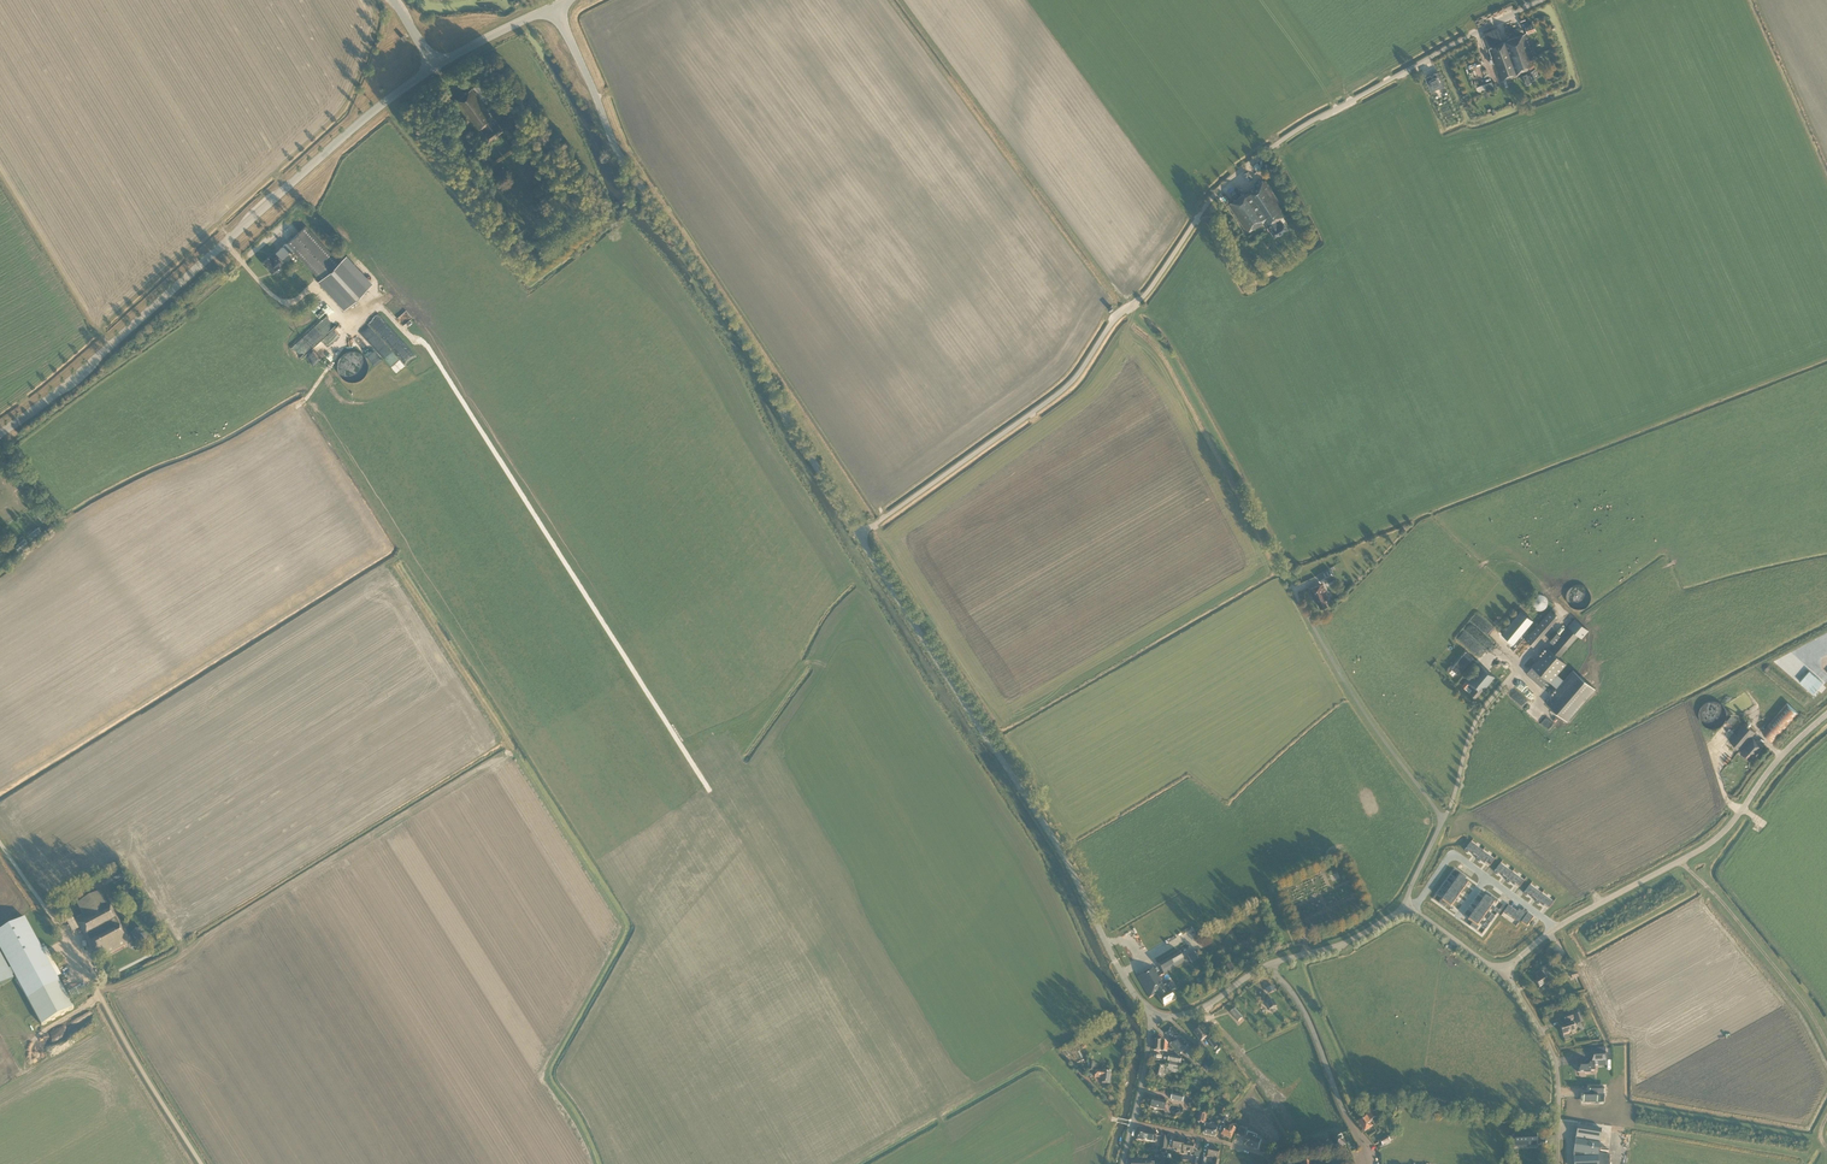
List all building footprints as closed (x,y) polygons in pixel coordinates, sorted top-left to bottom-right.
[(1535,29),(1533,24),(1528,25),(1525,26),(1527,32),(1535,29)] [(1525,33),(1488,46),(1501,81),(1521,73),(1525,83),(1527,83),(1530,82),(1530,81),(1531,81),(1530,78),(1538,75),(1533,60),(1535,60),(1525,33)] [(1438,72),(1425,78),(1431,91),(1444,85),(1438,72)] [(492,94),(481,80),(454,102),(476,131),(481,127),(485,133),(484,133),(490,140),(503,130),(498,123),(497,123),(488,112),(490,111),(483,102),(492,94)] [(537,170),(533,164),(527,168),(531,174),(537,170)] [(1275,168),(1269,171),(1273,179),(1279,177),(1275,168)] [(1282,222),(1279,218),(1284,215),(1283,213),(1283,212),(1284,212),(1285,211),(1283,208),(1265,180),(1228,203),(1241,224),(1247,233),(1262,223),(1263,222),(1264,223),(1264,224),(1267,223),(1267,224),(1275,236),(1287,228),(1283,222),(1282,222)] [(313,219),(306,226),(339,262),(346,255),(313,219)] [(287,243),(293,249),(321,279),(339,262),(306,226),(287,243)] [(283,261),(281,259),(293,249),(287,243),(287,242),(275,253),(277,255),(273,259),(270,256),(263,262),(272,272),(279,266),(279,265),(283,261)] [(341,260),(339,262),(321,279),(318,281),(344,309),(367,288),(341,260)] [(389,344),(399,336),(394,330),(384,338),(389,344)] [(332,357),(339,348),(331,342),(324,352),(332,357)] [(386,344),(378,352),(391,366),(400,358),(386,344)] [(341,362),(340,362),(351,381),(371,369),(357,347),(339,358),(341,362)] [(27,490),(23,493),(30,503),(34,500),(27,490)] [(46,517),(38,510),(35,513),(43,521),(46,517)] [(39,527),(29,534),(32,538),(41,530),(39,527)] [(18,548),(27,541),(25,538),(15,545),(18,548)] [(1322,581),(1333,574),(1328,567),(1319,572),(1320,574),(1318,575),(1322,581)] [(1328,598),(1323,583),(1310,588),(1313,598),(1315,597),(1316,600),(1317,600),(1320,607),(1327,604),(1325,599),(1328,598)] [(1573,608),(1589,603),(1587,597),(1590,596),(1585,585),(1567,592),(1573,608)] [(1533,608),(1548,609),(1548,595),(1534,594),(1533,608)] [(1525,638),(1533,645),(1558,617),(1554,614),(1556,611),(1552,608),(1525,638)] [(1533,620),(1520,609),(1501,633),(1513,643),(1533,620)] [(1502,620),(1497,616),(1493,621),(1497,625),(1502,620)] [(1581,638),(1588,630),(1575,617),(1567,626),(1569,627),(1550,648),(1547,646),(1531,665),(1526,672),(1544,688),(1550,682),(1557,674),(1566,663),(1559,657),(1578,635),(1581,638)] [(1550,639),(1554,643),(1561,635),(1557,631),(1550,639)] [(1460,657),(1451,667),(1455,671),(1458,673),(1466,663),(1470,659),(1463,654),(1460,657)] [(1469,675),(1483,687),(1485,688),(1495,676),(1479,663),(1469,675)] [(1545,701),(1567,720),(1595,688),(1573,669),(1564,680),(1557,674),(1550,682),(1557,688),(1545,701)] [(1814,693),(1823,682),(1810,670),(1800,681),(1814,693)] [(1483,687),(1473,678),(1467,685),(1472,689),(1469,692),(1475,697),(1483,687)] [(1725,715),(1724,701),(1706,702),(1707,713),(1709,713),(1709,719),(1719,718),(1719,716),(1725,715)] [(1799,712),(1787,702),(1762,731),(1773,741),(1799,712)] [(1727,720),(1730,724),(1736,718),(1732,714),(1727,720)] [(1544,724),(1550,729),(1556,723),(1549,718),(1544,724)] [(1756,731),(1745,722),(1729,740),(1741,750),(1741,751),(1749,759),(1754,754),(1755,755),(1757,752),(1758,752),(1764,746),(1752,736),(1756,731)] [(1482,852),(1470,844),(1466,850),(1478,858),(1482,852)] [(1494,861),(1482,852),(1478,858),(1490,867),(1494,861)] [(1512,874),(1500,865),(1496,871),(1507,880),(1512,874)] [(121,871),(112,876),(116,883),(124,878),(121,871)] [(1468,885),(1464,882),(1466,879),(1460,874),(1458,878),(1459,878),(1455,884),(1464,891),(1468,885)] [(1524,882),(1512,874),(1507,880),(1519,888),(1524,882)] [(1464,891),(1455,884),(1450,890),(1459,896),(1464,891)] [(1541,895),(1530,886),(1525,892),(1537,901),(1541,895)] [(1459,896),(1450,890),(1446,896),(1455,902),(1459,896)] [(107,904),(101,892),(77,905),(83,917),(76,921),(97,961),(132,943),(131,941),(134,939),(138,945),(139,944),(142,949),(151,944),(146,934),(145,935),(141,929),(132,934),(132,935),(129,936),(110,902),(107,904)] [(1553,903),(1541,895),(1537,901),(1549,909),(1553,903)] [(1451,908),(1455,902),(1446,896),(1442,902),(1441,901),(1439,904),(1445,909),(1445,908),(1447,906),(1451,908)] [(1498,902),(1492,897),(1489,900),(1486,897),(1481,903),(1490,910),(1494,904),(1495,905),(1498,902)] [(1490,910),(1481,903),(1477,909),(1486,916),(1490,910)] [(1176,907),(1140,928),(1152,950),(1188,929),(1176,907)] [(1522,913),(1519,910),(1517,913),(1508,907),(1504,913),(1519,924),(1525,915),(1522,913)] [(1486,916),(1477,909),(1473,915),(1482,922),(1486,916)] [(1531,922),(1534,918),(1528,914),(1521,923),(1527,927),(1531,922)] [(1478,927),(1482,922),(1473,915),(1468,921),(1472,924),(1470,927),(1476,931),(1479,928),(1478,927)] [(42,1026),(74,1008),(25,919),(0,932),(0,949),(11,970),(14,975),(42,1026)] [(1184,960),(1179,952),(1158,964),(1164,975),(1185,962),(1184,960)] [(1194,952),(1187,957),(1191,964),(1199,959),(1194,952)] [(14,979),(12,976),(14,975),(11,969),(9,970),(0,954),(0,987),(14,979)] [(1150,998),(1156,994),(1164,1007),(1176,1000),(1172,992),(1170,993),(1166,986),(1165,987),(1154,968),(1138,978),(1150,998)] [(1548,983),(1541,971),(1537,974),(1541,979),(1535,982),(1539,989),(1548,983)] [(1271,1002),(1264,1005),(1267,1012),(1274,1009),(1271,1002)] [(1230,1013),(1238,1022),(1242,1018),(1234,1009),(1230,1013)] [(1584,1023),(1580,1013),(1574,1016),(1577,1025),(1584,1023)] [(1576,1033),(1573,1022),(1568,1024),(1568,1026),(1561,1028),(1563,1036),(1571,1033),(1571,1035),(1576,1033)] [(1166,1034),(1173,1042),(1170,1045),(1180,1055),(1188,1046),(1178,1037),(1179,1036),(1171,1029),(1166,1034)] [(1194,1033),(1201,1042),(1206,1038),(1200,1029),(1194,1033)] [(1220,1046),(1213,1038),(1208,1042),(1214,1050),(1220,1046)] [(1155,1040),(1154,1051),(1161,1052),(1167,1052),(1167,1049),(1168,1044),(1165,1042),(1162,1041),(1155,1040)] [(1584,1064),(1578,1065),(1578,1073),(1584,1073),(1584,1074),(1590,1074),(1590,1071),(1595,1071),(1595,1067),(1598,1067),(1598,1063),(1606,1063),(1606,1060),(1606,1055),(1606,1054),(1592,1055),(1592,1064),(1590,1064),(1590,1063),(1584,1064)] [(1168,1062),(1180,1064),(1181,1060),(1181,1058),(1169,1056),(1168,1062)] [(1157,1064),(1155,1078),(1164,1080),(1166,1072),(1178,1074),(1180,1065),(1169,1063),(1168,1068),(1167,1068),(1167,1067),(1164,1067),(1164,1066),(1157,1064)] [(1209,1063),(1205,1066),(1210,1071),(1213,1067),(1209,1063)] [(1104,1071),(1103,1072),(1096,1071),(1095,1078),(1103,1079),(1102,1084),(1110,1085),(1111,1072),(1104,1071)] [(1604,1098),(1604,1089),(1589,1088),(1589,1094),(1583,1094),(1583,1101),(1583,1104),(1589,1104),(1604,1104),(1604,1098)] [(1172,1094),(1171,1100),(1183,1103),(1184,1096),(1172,1094)] [(1151,1108),(1164,1111),(1166,1102),(1153,1099),(1151,1108)] [(1367,1116),(1358,1122),(1365,1131),(1373,1126),(1371,1122),(1376,1118),(1378,1117),(1375,1112),(1372,1108),(1365,1113),(1367,1116)] [(1379,1110),(1375,1112),(1378,1117),(1376,1118),(1378,1121),(1384,1117),(1379,1110)] [(1207,1115),(1200,1113),(1198,1123),(1205,1124),(1207,1115)] [(1215,1137),(1218,1127),(1205,1124),(1203,1135),(1215,1137)] [(1578,1126),(1575,1140),(1573,1153),(1574,1163),(1609,1163),(1609,1155),(1598,1154),(1600,1144),(1586,1142),(1586,1140),(1600,1142),(1601,1130),(1578,1126)] [(1231,1139),(1235,1129),(1230,1127),(1229,1129),(1224,1127),(1221,1135),(1231,1139)] [(1140,1131),(1138,1140),(1143,1141),(1155,1143),(1157,1133),(1146,1131),(1146,1132),(1140,1131)] [(1248,1134),(1244,1146),(1258,1151),(1261,1142),(1251,1138),(1252,1135),(1248,1134)] [(1516,1134),(1517,1145),(1538,1145),(1538,1134),(1516,1134)] [(1327,1149),(1334,1146),(1336,1150),(1345,1145),(1342,1136),(1332,1141),(1325,1144),(1327,1149)] [(1380,1142),(1383,1146),(1390,1142),(1387,1138),(1380,1142)] [(1183,1152),(1184,1143),(1184,1142),(1174,1140),(1172,1149),(1181,1150),(1180,1155),(1184,1155),(1184,1152),(1183,1152)] [(1194,1157),(1195,1153),(1193,1152),(1195,1145),(1184,1143),(1183,1152),(1184,1152),(1191,1153),(1190,1156),(1194,1157)] [(1219,1163),(1220,1158),(1218,1158),(1220,1151),(1209,1149),(1207,1157),(1216,1159),(1215,1162),(1215,1163),(1219,1163)]
